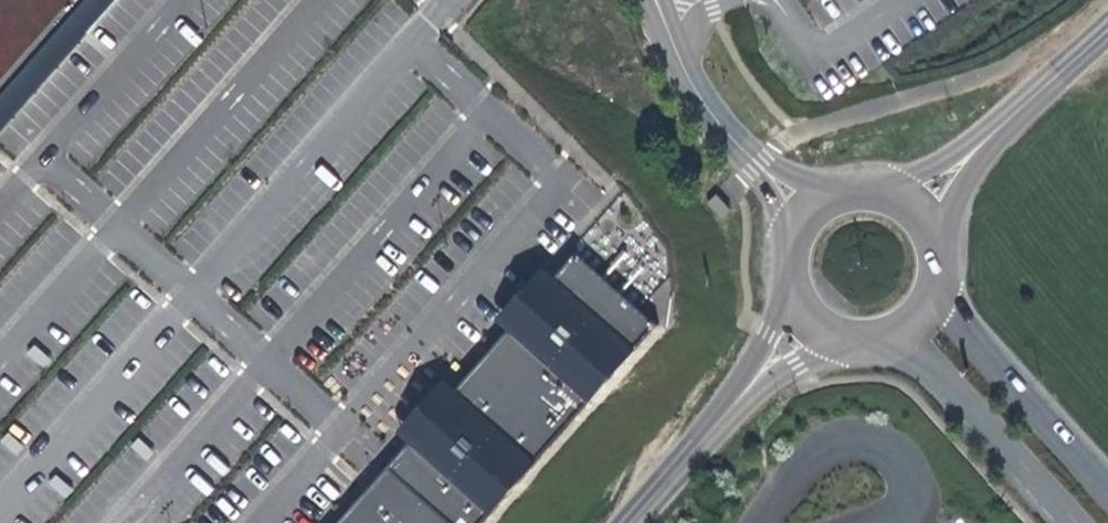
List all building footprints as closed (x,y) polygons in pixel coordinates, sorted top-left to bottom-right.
[(87,0),(0,0),(0,102),(87,0)] [(334,522),(474,522),(659,303),(589,232),(334,522)]
